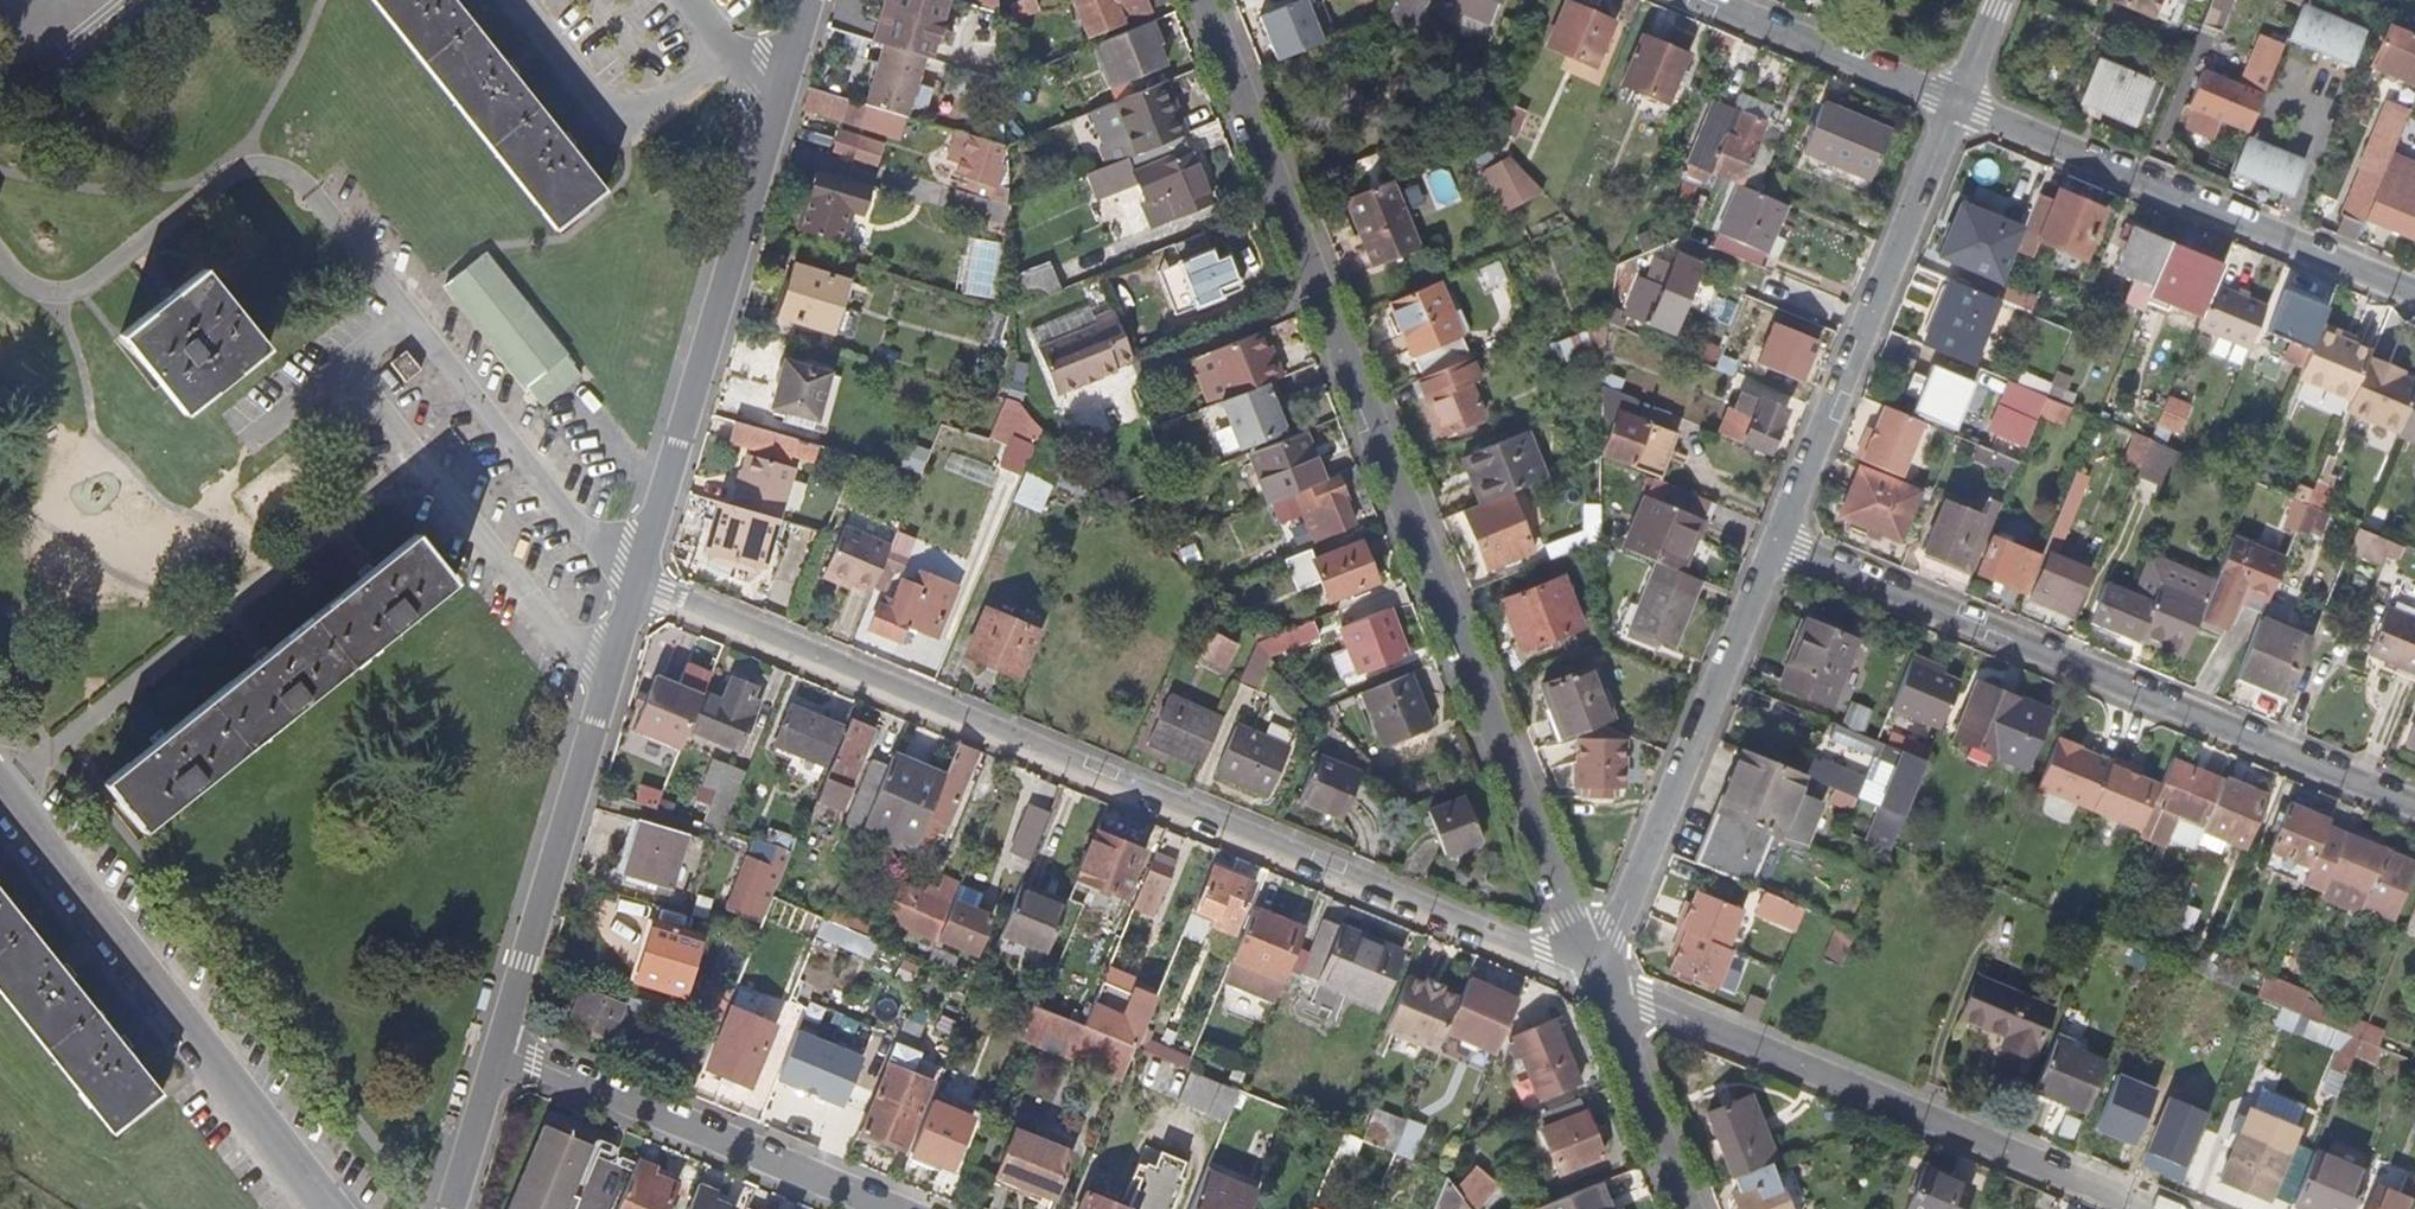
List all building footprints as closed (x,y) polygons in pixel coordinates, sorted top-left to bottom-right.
[(453,0),(373,0),(445,90),(468,118),(507,167),(557,230),(606,191),(453,0)] [(893,0),(883,0),(872,42),(880,44),(893,0)] [(946,2),(940,0),(893,0),(880,44),(886,46),(927,58),(929,59),(934,43),(945,46),(948,34),(938,31),(946,2)] [(975,3),(1000,10),(1000,0),(976,0),(975,3)] [(1008,4),(1014,19),(1035,11),(1030,0),(1017,0),(1008,4)] [(1146,13),(1141,0),(1072,0),(1086,36),(1146,13)] [(1146,13),(1170,3),(1169,0),(1141,0),(1146,13)] [(1455,2),(1453,9),(1488,23),(1497,0),(1450,0),(1455,2)] [(2154,18),(2161,0),(2111,0),(2154,18)] [(2235,0),(2215,0),(2211,10),(2204,26),(2221,33),(2235,0)] [(1277,64),(1324,46),(1306,2),(1259,20),(1277,64)] [(2187,22),(2203,29),(2204,26),(2211,10),(2195,4),(2187,22)] [(1612,26),(1566,7),(1548,50),(1594,69),(1612,26)] [(2288,42),(2352,68),(2366,34),(2302,8),(2288,42)] [(1166,68),(1150,24),(1095,46),(1111,89),(1166,68)] [(2393,25),(2376,66),(2414,82),(2414,35),(2393,25)] [(1644,36),(1624,84),(1667,102),(1687,54),(1644,36)] [(2258,40),(2239,87),(2265,97),(2284,51),(2258,40)] [(886,46),(869,106),(874,107),(910,118),(927,58),(886,46)] [(2152,86),(2099,64),(2081,105),(2135,127),(2152,86)] [(2216,141),(2223,122),(2251,133),(2265,97),(2239,87),(2205,73),(2190,108),(2199,111),(2191,131),(2216,141)] [(1173,123),(1159,86),(1090,113),(1104,148),(1100,150),(1107,168),(1182,138),(1188,136),(1181,120),(1173,123)] [(867,131),(874,107),(869,106),(810,88),(803,113),(867,131)] [(1740,181),(1772,108),(1742,95),(1735,111),(1711,102),(1686,162),(1709,172),(1710,168),(1740,181)] [(2369,157),(2335,236),(2355,245),(2366,221),(2391,159),(2410,113),(2387,102),(2365,156),(2369,157)] [(1860,194),(1886,133),(1817,103),(1791,165),(1860,194)] [(835,154),(879,167),(885,145),(841,132),(835,154)] [(958,178),(997,190),(1004,167),(1000,165),(1004,151),(960,137),(952,161),(963,164),(958,178)] [(1209,207),(1182,138),(1107,168),(1082,178),(1092,202),(1107,196),(1105,191),(1132,180),(1152,229),(1209,207)] [(2306,165),(2247,141),(2233,175),(2292,199),(2306,165)] [(1517,150),(1482,169),(1506,211),(1540,191),(1517,150)] [(2414,243),(2414,169),(2391,159),(2366,221),(2385,229),(2384,230),(2414,243)] [(927,170),(924,180),(944,186),(947,175),(927,170)] [(799,230),(841,242),(849,209),(867,214),(874,191),(816,174),(799,230)] [(1735,184),(1707,247),(1755,267),(1783,205),(1758,194),(1735,184)] [(1400,232),(1413,226),(1397,187),(1384,192),(1400,232)] [(997,190),(994,201),(1000,202),(1011,205),(1011,194),(997,190)] [(996,217),(1000,202),(994,201),(964,192),(959,207),(996,217)] [(1400,232),(1384,192),(1348,207),(1351,214),(1345,216),(1355,241),(1362,238),(1368,256),(1377,252),(1384,269),(1423,252),(1413,226),(1400,232)] [(2081,263),(2102,214),(2055,193),(2053,199),(2036,193),(2020,231),(2012,250),(2028,257),(2034,242),(2081,263)] [(1936,257),(1998,284),(2012,250),(2020,231),(1958,204),(1936,257)] [(1238,288),(1217,231),(1191,242),(1196,257),(1176,265),(1191,306),(1238,288)] [(2141,313),(2146,301),(2166,253),(2169,246),(2132,231),(2113,276),(2135,285),(2126,307),(2141,313)] [(444,284),(542,408),(583,376),(484,252),(444,284)] [(1377,252),(1368,256),(1375,273),(1384,269),(1377,252)] [(2146,301),(2197,322),(2210,291),(2217,274),(2166,253),(2146,301)] [(940,280),(982,292),(991,261),(974,256),(971,265),(946,257),(940,280)] [(1697,268),(1675,259),(1662,291),(1637,281),(1623,315),(1648,325),(1670,335),(1697,268)] [(1663,270),(1648,264),(1642,279),(1657,284),(1663,270)] [(1052,266),(1015,280),(1016,310),(1016,312),(1063,293),(1052,266)] [(188,415),(269,349),(204,268),(122,334),(188,415)] [(855,285),(800,269),(785,320),(840,336),(855,285)] [(1468,362),(1437,283),(1389,302),(1420,381),(1468,362)] [(1950,283),(1921,347),(1970,368),(1998,302),(1992,300),(1950,283)] [(2261,312),(2210,291),(2197,322),(2193,333),(2216,342),(2210,360),(2237,370),(2261,312)] [(2324,312),(2282,294),(2265,335),(2307,352),(2317,327),(2324,312)] [(1133,361),(1112,312),(1094,320),(1097,327),(1038,351),(1057,397),(1117,372),(1116,369),(1133,361)] [(1576,355),(1603,345),(1605,324),(1571,338),(1571,339),(1576,355)] [(2347,403),(2365,359),(2367,354),(2350,347),(2334,340),(2336,335),(2317,327),(2307,352),(2294,381),(2347,403)] [(1752,371),(1793,388),(1812,345),(1771,328),(1752,371)] [(1262,346),(1256,331),(1208,352),(1215,368),(1263,349),(1262,346)] [(2352,342),(2336,335),(2334,340),(2350,347),(2352,342)] [(1559,363),(1576,355),(1571,339),(1571,338),(1552,345),(1559,363)] [(1266,355),(1271,353),(1269,346),(1263,349),(1266,355)] [(1266,355),(1263,349),(1215,368),(1226,396),(1269,378),(1280,374),(1271,353),(1266,355)] [(421,369),(407,352),(392,363),(406,381),(421,369)] [(770,406),(813,418),(826,372),(784,359),(770,406)] [(2398,380),(2385,375),(2388,369),(2365,359),(2347,403),(2342,414),(2391,434),(2410,387),(2411,386),(2398,380)] [(1420,381),(1426,395),(1476,375),(1470,361),(1468,362),(1420,381)] [(2400,374),(2388,369),(2385,375),(2398,380),(2400,374)] [(1974,386),(1935,370),(1931,378),(1919,373),(1908,399),(1920,404),(1916,414),(1956,430),(1974,386)] [(1478,382),(1476,375),(1426,395),(1428,402),(1426,403),(1441,435),(1481,418),(1467,386),(1478,382)] [(1238,448),(1283,429),(1274,407),(1270,398),(1276,396),(1269,378),(1226,396),(1218,400),(1238,448)] [(1631,466),(1630,469),(1650,478),(1659,481),(1676,439),(1625,417),(1632,398),(1599,384),(1598,417),(1611,422),(1599,452),(1631,466)] [(2024,448),(2044,398),(2009,384),(1989,433),(2024,448)] [(2410,387),(2391,434),(2389,437),(2414,448),(2414,389),(2410,387)] [(1728,408),(1717,434),(1740,443),(1742,439),(1764,448),(1779,411),(1742,395),(1736,412),(1728,408)] [(1280,405),(1276,396),(1270,398),(1274,407),(1280,405)] [(2203,412),(2167,396),(2159,416),(2179,425),(2184,414),(2199,421),(2203,412)] [(1921,423),(1883,407),(1867,444),(1861,441),(1854,459),(1899,477),(1921,423)] [(767,455),(774,434),(738,423),(731,444),(767,455)] [(1083,497),(1096,485),(1050,434),(1043,426),(1035,446),(1083,497)] [(1245,450),(1265,500),(1268,499),(1321,477),(1301,428),(1245,450)] [(1467,479),(1477,502),(1506,491),(1540,478),(1523,431),(1469,454),(1477,475),(1467,479)] [(2137,477),(2169,490),(2172,482),(2157,476),(2162,464),(2173,468),(2177,457),(2150,446),(2137,477)] [(1975,461),(2012,477),(2017,463),(1981,448),(1975,461)] [(1459,458),(1467,479),(1477,475),(1469,454),(1459,458)] [(749,456),(735,506),(777,519),(779,520),(794,471),(749,456)] [(1917,492),(1861,470),(1840,516),(1897,539),(1917,492)] [(1341,489),(1334,472),(1321,477),(1268,499),(1275,520),(1293,513),(1302,536),(1345,520),(1334,492),(1341,489)] [(1687,552),(1707,502),(1659,481),(1650,478),(1621,549),(1656,564),(1681,575),(1690,553),(1687,552)] [(2280,481),(2274,493),(2304,506),(2309,494),(2280,481)] [(2326,487),(2314,482),(2309,494),(2304,506),(2316,511),(2326,487)] [(1529,547),(1506,491),(1477,502),(1462,508),(1485,566),(1529,547)] [(1926,549),(1974,568),(2001,504),(1988,499),(1981,515),(1946,499),(1926,549)] [(2080,507),(2064,500),(2049,537),(2042,553),(2041,557),(2027,591),(2071,609),(2081,586),(2069,580),(2074,567),(2058,560),(2080,507)] [(708,554),(755,569),(765,538),(771,540),(777,519),(735,506),(718,501),(712,522),(717,523),(708,554)] [(704,552),(708,554),(717,523),(712,522),(704,552)] [(826,573),(853,584),(873,593),(892,545),(844,525),(826,573)] [(2377,553),(2383,539),(2353,526),(2347,540),(2377,553)] [(1543,542),(1549,557),(1576,547),(1569,531),(1543,542)] [(2033,550),(2042,553),(2049,537),(2039,534),(2033,550)] [(106,783),(144,832),(456,583),(417,535),(106,783)] [(762,570),(771,540),(765,538),(755,569),(762,570)] [(2027,591),(2041,557),(1994,538),(1980,572),(2027,591)] [(2222,628),(2233,601),(2237,592),(2263,604),(2281,561),(2229,538),(2211,581),(2204,597),(2196,617),(2222,628)] [(1358,540),(1309,559),(1324,597),(1373,578),(1358,540)] [(755,569),(708,554),(707,558),(728,569),(754,574),(755,569)] [(1673,649),(1701,583),(1681,575),(1656,564),(1628,629),(1673,649)] [(939,633),(959,584),(923,569),(917,583),(906,578),(895,606),(882,600),(871,627),(904,640),(912,622),(939,633)] [(1557,572),(1497,596),(1518,645),(1577,621),(1557,572)] [(853,584),(826,573),(823,581),(850,592),(853,584)] [(2132,629),(2182,649),(2196,617),(2204,597),(2154,576),(2143,601),(2105,585),(2091,621),(2128,636),(2132,629)] [(2237,592),(2233,601),(2260,612),(2263,604),(2237,592)] [(2414,673),(2414,619),(2383,606),(2363,652),(2414,673)] [(1383,607),(1340,625),(1347,644),(1329,652),(1340,678),(1358,670),(1359,672),(1402,654),(1383,607)] [(991,609),(970,657),(1022,679),(1042,630),(1033,627),(1037,617),(1016,609),(1013,618),(991,609)] [(1317,632),(1310,616),(1281,628),(1288,644),(1317,632)] [(2235,672),(2284,692),(2307,637),(2258,617),(2235,672)] [(1808,618),(1782,682),(1829,702),(1856,638),(1808,618)] [(1209,630),(1200,652),(1220,661),(1230,639),(1209,630)] [(1253,681),(1264,654),(1250,640),(1236,675),(1253,681)] [(1909,653),(1890,700),(1939,720),(1955,680),(1939,673),(1925,667),(1928,661),(1909,653)] [(1941,667),(1928,661),(1925,667),(1939,673),(1941,667)] [(1553,705),(1564,735),(1596,723),(1611,716),(1589,662),(1534,684),(1544,708),(1553,705)] [(634,732),(681,752),(692,728),(708,691),(713,678),(689,668),(680,688),(657,678),(634,732)] [(1430,726),(1408,671),(1362,690),(1383,744),(1430,726)] [(725,697),(708,691),(692,728),(742,749),(758,712),(760,713),(765,700),(757,697),(761,688),(734,676),(725,697)] [(2044,711),(1975,683),(1951,739),(2021,769),(2044,711)] [(1151,742),(1201,762),(1220,715),(1171,695),(1151,742)] [(775,748),(825,768),(841,730),(791,710),(775,748)] [(2402,743),(2414,749),(2414,715),(2402,743)] [(850,720),(819,793),(841,802),(847,789),(848,789),(873,730),(850,720)] [(1288,742),(1236,721),(1217,770),(1269,791),(1288,742)] [(1870,753),(1876,739),(1834,721),(1828,734),(1870,753)] [(2088,808),(2108,760),(2076,747),(2077,744),(2058,736),(2035,786),(2088,809),(2088,808)] [(1616,785),(1616,742),(1575,742),(1575,763),(1574,763),(1574,786),(1589,785),(1589,796),(1602,796),(1602,785),(1616,785)] [(1894,762),(1882,791),(1868,826),(1892,836),(1923,759),(1885,743),(1879,756),(1882,757),(1894,762)] [(949,829),(979,752),(959,745),(944,781),(928,821),(949,829)] [(1739,749),(1692,859),(1766,890),(1775,866),(1765,861),(1802,775),(1739,749)] [(1362,772),(1317,754),(1299,799),(1344,817),(1362,772)] [(2110,756),(2108,760),(2088,808),(2129,825),(2148,780),(2123,770),(2126,763),(2110,756)] [(1894,762),(1882,757),(1870,786),(1882,791),(1894,762)] [(708,819),(726,826),(752,763),(741,758),(725,796),(719,794),(708,819)] [(864,827),(917,849),(925,829),(928,821),(944,781),(892,759),(888,769),(870,814),(864,827)] [(2167,815),(2196,826),(2214,783),(2164,761),(2154,783),(2137,825),(2159,835),(2167,815)] [(853,807),(870,814),(888,769),(872,762),(853,807)] [(1816,763),(1810,778),(1852,795),(1858,781),(1816,763)] [(2258,792),(2217,775),(2214,783),(2196,826),(2219,836),(2237,843),(2258,792)] [(2154,783),(2148,780),(2129,825),(2136,828),(2137,825),(2154,783)] [(1480,845),(1462,800),(1428,814),(1446,859),(1480,845)] [(2264,848),(2303,865),(2319,826),(2321,821),(2282,804),(2264,848)] [(1012,857),(1030,865),(1050,815),(1032,808),(1012,857)] [(626,876),(671,889),(687,836),(642,822),(626,876)] [(2219,836),(2196,826),(2191,840),(2214,850),(2219,836)] [(2327,869),(2367,886),(2359,907),(2389,919),(2412,864),(2382,852),(2342,835),(2319,826),(2303,865),(2297,881),(2319,890),(2327,869)] [(936,835),(925,829),(917,849),(928,854),(936,835)] [(1114,840),(1095,832),(1076,878),(1121,896),(1143,844),(1117,833),(1114,840)] [(751,907),(765,913),(772,896),(779,879),(792,848),(792,847),(753,836),(728,904),(749,913),(751,907)] [(805,854),(792,848),(779,879),(792,884),(805,854)] [(2140,865),(2129,891),(2145,898),(2157,872),(2140,865)] [(1166,874),(1148,866),(1133,903),(1150,911),(1166,874)] [(1225,920),(1232,923),(1237,912),(1240,913),(1251,886),(1215,871),(1197,912),(1223,923),(1225,920)] [(921,896),(901,887),(889,916),(940,937),(954,904),(958,894),(937,885),(934,892),(924,887),(921,896)] [(1066,905),(1021,886),(1002,931),(1047,950),(1066,905)] [(1677,905),(1670,921),(1675,924),(1721,944),(1738,907),(1692,886),(1687,898),(1683,908),(1677,905)] [(164,1094),(0,889),(0,989),(115,1133),(164,1094)] [(1786,899),(1766,890),(1757,912),(1777,920),(1786,899)] [(1683,908),(1687,898),(1681,896),(1677,905),(1683,908)] [(989,918),(954,904),(940,937),(975,952),(989,918)] [(1223,981),(1275,1003),(1304,933),(1251,911),(1223,981)] [(635,981),(682,994),(700,931),(653,918),(635,981)] [(871,960),(879,940),(827,918),(819,938),(871,960)] [(1403,950),(1329,920),(1307,975),(1380,1005),(1403,950)] [(1838,965),(1853,930),(1834,923),(1820,958),(1838,965)] [(1721,944),(1675,924),(1668,941),(1673,943),(1668,952),(1663,964),(1710,984),(1727,947),(1721,944)] [(1673,943),(1668,941),(1663,950),(1668,952),(1673,943)] [(2189,952),(2184,966),(2200,973),(2206,958),(2189,952)] [(2212,961),(2207,972),(2231,982),(2236,971),(2212,961)] [(1426,985),(1408,977),(1386,1032),(1436,1053),(1445,1033),(1459,998),(1442,991),(1444,988),(1427,981),(1426,985)] [(2046,1008),(1972,978),(1956,1015),(2001,1034),(1996,1045),(2026,1058),(2046,1008)] [(1519,1000),(1468,979),(1459,998),(1445,1033),(1496,1055),(1519,1000)] [(2285,990),(2256,979),(2251,993),(2280,1005),(2285,990)] [(1128,993),(1101,982),(1084,1024),(1135,1045),(1140,1031),(1155,995),(1131,986),(1128,993)] [(612,1034),(626,1002),(584,983),(570,1017),(612,1034)] [(653,1018),(658,1002),(630,994),(626,1006),(653,1018)] [(1070,1056),(1121,1077),(1135,1045),(1084,1024),(1039,1007),(1032,1003),(1019,1035),(1037,1042),(1042,1029),(1076,1042),(1070,1056)] [(2339,1029),(2284,1007),(2276,1025),(2330,1047),(2313,1086),(2330,1094),(2340,1069),(2347,1052),(2354,1035),(2339,1029)] [(709,1068),(747,1084),(773,1024),(735,1008),(709,1068)] [(2354,1035),(2360,1020),(2345,1014),(2339,1029),(2354,1035)] [(689,1046),(708,1051),(721,1021),(701,1015),(689,1046)] [(2354,1035),(2372,1042),(2378,1027),(2360,1020),(2354,1035)] [(1535,1107),(1574,1092),(1547,1025),(1510,1041),(1535,1107)] [(896,1043),(915,1050),(921,1036),(902,1029),(896,1043)] [(1152,1036),(1140,1031),(1135,1045),(1146,1050),(1152,1036)] [(2354,1035),(2347,1052),(2367,1061),(2374,1044),(2372,1042),(2354,1035)] [(2027,1091),(2079,1113),(2099,1063),(2047,1041),(2027,1091)] [(891,1066),(914,1076),(923,1053),(915,1050),(896,1043),(887,1065),(891,1066)] [(864,1132),(905,1149),(932,1083),(914,1076),(891,1066),(864,1132)] [(1178,1098),(1228,1119),(1240,1089),(1195,1069),(1191,1068),(1178,1098)] [(1703,1110),(1730,1177),(1773,1158),(1746,1092),(1703,1110)] [(831,1134),(854,1144),(871,1103),(848,1093),(831,1134)] [(971,1118),(931,1102),(911,1152),(951,1168),(971,1118)] [(1599,1162),(1578,1104),(1533,1121),(1555,1178),(1599,1162)] [(1383,1107),(1371,1139),(1414,1155),(1426,1122),(1383,1107)] [(511,1208),(569,1208),(595,1148),(546,1127),(511,1208)] [(1012,1131),(994,1175),(1050,1199),(1070,1155),(1012,1131)] [(2277,1153),(2231,1133),(2213,1178),(2258,1198),(2277,1153)] [(1181,1153),(1166,1148),(1159,1164),(1152,1161),(1132,1207),(1091,1190),(1083,1208),(1164,1208),(1180,1173),(1175,1171),(1181,1153)] [(2300,1208),(2342,1208),(2358,1171),(2306,1150),(2284,1203),(2300,1208)] [(622,1169),(633,1173),(637,1164),(625,1159),(622,1169)] [(638,1160),(637,1164),(633,1173),(618,1208),(666,1208),(676,1185),(658,1178),(661,1169),(638,1160)] [(1921,1165),(1903,1208),(1960,1208),(1970,1186),(1921,1165)] [(1457,1190),(1475,1208),(1480,1208),(1502,1187),(1491,1175),(1485,1180),(1475,1171),(1457,1190)] [(1732,1192),(1740,1208),(1789,1208),(1775,1174),(1732,1192)] [(1047,1205),(1050,1199),(994,1175),(992,1182),(1047,1205)] [(1463,1198),(1457,1190),(1446,1175),(1431,1208),(1458,1208),(1463,1198)] [(2407,1199),(2370,1184),(2360,1208),(2403,1208),(2407,1199)] [(1591,1187),(1538,1208),(1599,1208),(1591,1187)] [(696,1193),(689,1208),(734,1208),(696,1193)]
